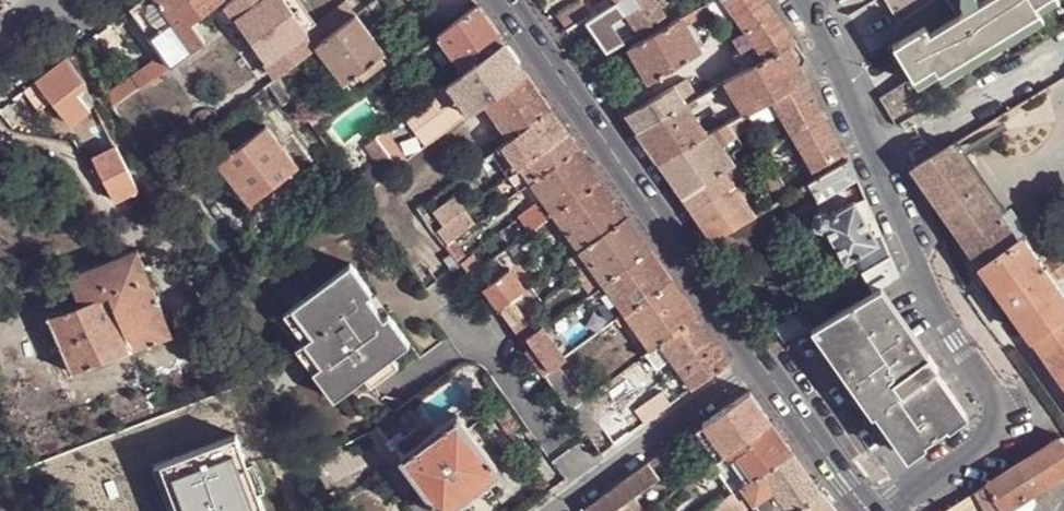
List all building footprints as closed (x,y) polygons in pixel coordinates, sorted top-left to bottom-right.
[(129,8),(149,35),(172,20),(158,0),(140,0),(129,8)] [(172,20),(192,48),(203,40),(190,21),(218,0),(158,0),(172,20)] [(311,48),(302,33),(305,31),(305,30),(286,2),(285,0),(229,0),(228,1),(226,3),(270,70),(274,77),(275,76),(286,68),(311,48)] [(305,30),(314,24),(297,0),(289,0),(286,2),(305,30)] [(556,15),(565,30),(576,23),(590,15),(581,0),(556,15)] [(606,6),(617,20),(630,39),(639,33),(638,32),(616,0),(615,0),(606,6)] [(638,32),(663,16),(663,15),(658,8),(660,7),(655,1),(654,1),(653,0),(616,0),(638,32)] [(745,28),(766,58),(793,43),(764,0),(726,0),(745,28)] [(893,26),(936,0),(879,0),(878,1),(893,26)] [(935,76),(1035,16),(1031,9),(1047,0),(1001,0),(958,26),(928,42),(925,36),(921,30),(889,50),(909,82),(930,70),(935,76)] [(986,0),(979,3),(977,0),(943,0),(955,19),(958,26),(1001,0),(986,0)] [(1035,16),(1057,2),(1056,0),(1047,0),(1031,9),(1035,16)] [(342,26),(355,15),(345,2),(332,12),(342,26)] [(685,26),(712,10),(709,2),(681,19),(685,26)] [(668,11),(664,4),(660,7),(658,8),(663,15),(668,11)] [(503,40),(479,5),(438,36),(463,70),(503,40)] [(590,15),(576,23),(600,58),(630,39),(606,6),(590,15)] [(342,26),(332,12),(310,29),(319,42),(342,26)] [(345,83),(385,53),(356,15),(355,15),(342,26),(319,42),(316,45),(345,83)] [(935,76),(939,83),(1038,23),(1035,16),(935,76)] [(701,53),(685,26),(681,19),(629,48),(649,83),(701,53)] [(955,19),(925,36),(928,42),(958,26),(955,19)] [(192,48),(172,20),(149,35),(163,56),(170,64),(192,48)] [(740,54),(766,58),(745,28),(730,37),(740,54)] [(503,40),(463,70),(466,76),(484,102),(526,72),(503,40)] [(798,67),(802,64),(804,62),(803,56),(793,43),(766,58),(725,82),(732,93),(746,115),(775,99),(805,80),(798,67)] [(903,86),(909,82),(889,50),(883,52),(903,86)] [(766,58),(740,54),(706,74),(713,88),(725,82),(766,58)] [(133,79),(139,87),(170,64),(163,56),(133,79)] [(66,57),(37,79),(58,105),(78,89),(86,83),(66,57)] [(296,82),(286,68),(275,76),(286,90),(296,82)] [(274,77),(270,70),(256,80),(256,82),(238,95),(242,100),(265,84),(274,77)] [(466,76),(463,70),(435,91),(438,96),(450,87),(466,76)] [(484,103),(509,139),(551,108),(526,72),(484,103)] [(274,77),(265,84),(280,106),(292,99),(286,90),(275,76),(274,77)] [(484,102),(466,76),(450,87),(469,113),(484,102)] [(682,85),(691,101),(703,94),(707,92),(698,76),(682,85)] [(805,80),(775,99),(815,170),(844,154),(821,114),(823,112),(805,80)] [(703,94),(709,105),(732,93),(725,82),(713,88),(707,92),(703,94)] [(624,115),(637,132),(686,103),(674,86),(624,115)] [(58,105),(72,123),(92,107),(78,89),(58,105)] [(232,109),(242,100),(238,95),(227,103),(232,109)] [(637,132),(659,163),(709,135),(686,103),(637,132)] [(305,118),(313,130),(330,116),(322,106),(305,118)] [(434,139),(452,125),(442,110),(437,114),(431,106),(418,115),(434,139)] [(567,131),(551,108),(509,139),(526,163),(567,131)] [(101,114),(90,119),(106,151),(117,145),(101,114)] [(659,163),(680,194),(723,171),(734,164),(723,148),(736,136),(730,124),(709,135),(659,163)] [(248,203),(295,167),(264,125),(216,162),(248,203)] [(408,158),(387,127),(375,136),(377,139),(388,154),(397,166),(408,158)] [(578,146),(567,131),(526,163),(537,177),(578,146)] [(377,161),(388,154),(377,139),(366,146),(377,161)] [(526,163),(509,139),(496,148),(512,173),(526,163)] [(117,199),(139,188),(117,145),(106,151),(95,156),(117,199)] [(590,163),(578,146),(537,177),(532,181),(535,187),(544,198),(590,163)] [(920,172),(1001,285),(1025,322),(1041,343),(1063,376),(1063,291),(1055,278),(1032,244),(1028,244),(1026,246),(958,149),(920,172)] [(493,161),(488,155),(473,166),(478,173),(493,161)] [(856,180),(848,161),(808,186),(817,203),(856,180)] [(537,177),(526,163),(512,173),(523,188),(532,181),(537,177)] [(554,213),(601,179),(590,163),(544,198),(549,206),(554,213)] [(365,182),(369,189),(395,170),(390,164),(365,182)] [(765,210),(789,196),(774,168),(750,183),(765,210)] [(712,241),(754,216),(736,189),(723,171),(680,194),(712,241)] [(626,215),(601,179),(554,213),(563,225),(571,237),(579,250),(626,215)] [(535,187),(532,181),(523,188),(520,191),(523,197),(535,187)] [(544,198),(535,187),(523,197),(531,208),(544,198)] [(549,206),(544,198),(531,208),(536,216),(549,206)] [(880,235),(865,199),(853,205),(874,239),(880,235)] [(462,210),(455,200),(435,215),(442,225),(462,210)] [(425,201),(417,207),(433,232),(442,225),(435,215),(425,201)] [(843,263),(876,244),(874,239),(853,205),(852,202),(825,218),(819,222),(823,229),(843,263)] [(554,213),(549,206),(536,216),(541,224),(544,222),(554,213)] [(536,216),(531,208),(515,220),(525,234),(535,227),(541,224),(536,216)] [(563,225),(554,213),(544,222),(551,234),(563,225)] [(820,230),(823,229),(819,222),(825,218),(823,214),(817,213),(812,216),(810,223),(813,230),(820,230)] [(651,250),(626,215),(579,250),(592,267),(604,284),(651,250)] [(442,225),(433,232),(444,247),(453,241),(442,225)] [(542,236),(535,227),(518,239),(525,248),(542,236)] [(579,250),(571,237),(557,247),(565,260),(579,250)] [(465,257),(453,241),(444,247),(458,263),(465,257)] [(517,253),(511,245),(504,250),(510,257),(517,253)] [(172,333),(140,247),(73,273),(82,301),(48,314),(71,373),(172,333)] [(496,256),(502,266),(510,259),(510,257),(504,250),(496,256)] [(672,279),(651,250),(604,284),(622,309),(624,313),(672,279)] [(496,256),(486,263),(494,274),(503,267),(502,266),(496,256)] [(898,275),(889,256),(860,273),(871,291),(875,289),(879,286),(898,275)] [(479,267),(471,258),(460,267),(467,275),(479,267)] [(524,289),(509,267),(481,285),(497,308),(512,297),(524,289)] [(604,284),(592,267),(575,279),(587,296),(604,284)] [(348,276),(285,324),(306,350),(299,355),(339,407),(408,354),(388,328),(383,332),(363,306),(368,302),(348,276)] [(697,315),(672,279),(624,313),(650,350),(660,342),(697,315)] [(918,340),(879,286),(875,289),(922,356),(927,353),(918,340)] [(871,291),(816,323),(866,396),(863,398),(893,440),(920,444),(948,425),(954,398),(935,370),(937,369),(927,353),(922,356),(875,289),(871,291)] [(512,297),(497,308),(520,340),(526,336),(534,331),(512,297)] [(807,328),(793,304),(767,320),(783,342),(788,340),(807,328)] [(624,313),(622,309),(610,316),(614,320),(617,318),(624,313)] [(730,361),(697,315),(660,342),(671,357),(688,381),(693,386),(730,361)] [(534,331),(526,336),(549,369),(553,367),(565,358),(564,356),(550,336),(546,331),(543,327),(542,326),(534,331)] [(553,326),(546,331),(550,336),(557,332),(553,326)] [(671,357),(660,342),(650,350),(643,353),(644,354),(655,368),(671,357)] [(568,408),(577,402),(553,367),(549,369),(543,373),(568,408)] [(693,386),(688,381),(682,386),(688,391),(693,386)] [(671,403),(680,397),(672,386),(663,394),(671,403)] [(770,420),(749,390),(705,421),(709,427),(727,453),(770,420)] [(634,412),(642,423),(671,403),(663,394),(662,392),(634,412)] [(577,402),(568,408),(589,437),(603,427),(594,416),(582,398),(577,402)] [(629,433),(609,406),(594,416),(603,427),(614,443),(629,433)] [(398,456),(439,510),(444,510),(454,503),(482,482),(498,470),(454,414),(398,456)] [(792,450),(770,420),(727,453),(747,481),(792,450)] [(705,421),(691,431),(694,437),(709,427),(705,421)] [(600,452),(614,443),(603,427),(589,437),(600,452)] [(1006,510),(1013,510),(1031,500),(1063,479),(1063,444),(1024,468),(993,489),(1006,510)] [(792,450),(747,481),(743,484),(753,499),(755,502),(760,510),(795,510),(821,493),(792,450)] [(747,481),(727,453),(708,467),(728,493),(742,482),(743,484),(747,481)] [(602,496),(614,510),(615,510),(643,510),(634,498),(659,480),(647,464),(629,477),(602,496)] [(490,493),(482,482),(454,503),(461,510),(466,510),(490,493)] [(755,502),(743,484),(742,482),(728,493),(706,510),(742,510),(755,502)] [(993,489),(958,510),(1006,510),(993,489)] [(821,493),(795,510),(836,510),(821,493)] [(582,510),(612,510),(614,510),(602,496),(582,510)] [(1031,500),(1013,510),(1034,510),(1036,507),(1031,500)]
